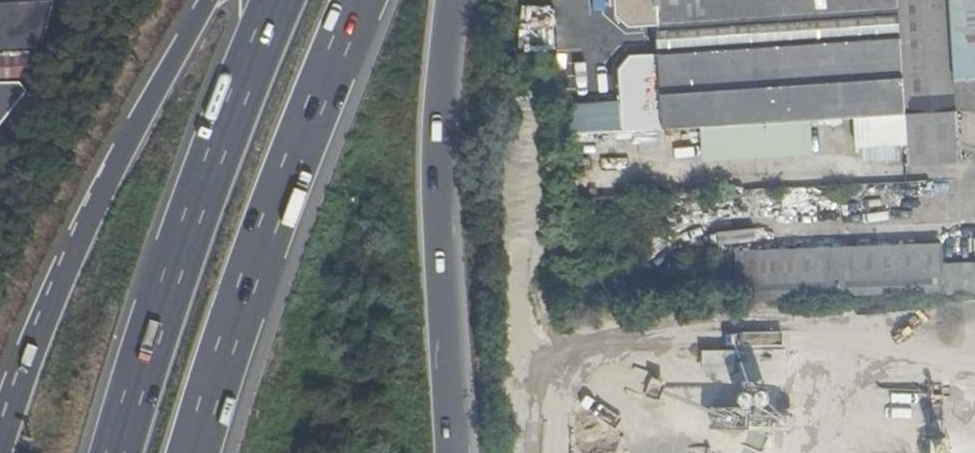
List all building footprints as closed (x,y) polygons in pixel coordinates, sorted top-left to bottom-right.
[(25,0),(0,0),(0,23),(25,22),(25,0)] [(560,103),(562,132),(605,130),(722,122),(779,119),(830,117),(905,112),(900,40),(896,0),(616,0),(616,11),(631,22),(658,19),(659,50),(629,52),(619,65),(621,99),(560,103)] [(900,40),(905,112),(956,108),(974,107),(974,0),(896,0),(900,40)] [(19,78),(33,78),(32,64),(0,65),(0,79),(19,78)] [(0,79),(0,123),(25,90),(19,78),(0,79)] [(956,108),(905,112),(909,161),(960,157),(956,108)] [(974,291),(974,259),(943,260),(941,241),(804,246),(718,249),(721,301),(974,291)]
